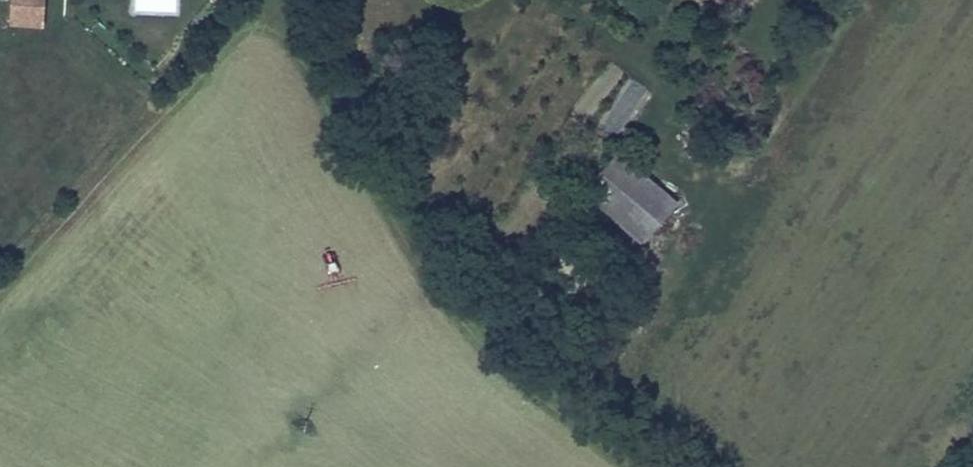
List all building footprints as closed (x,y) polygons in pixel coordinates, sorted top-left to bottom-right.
[(44,0),(9,0),(7,27),(41,29),(44,0)] [(613,153),(585,193),(635,232),(666,195),(613,153)]
